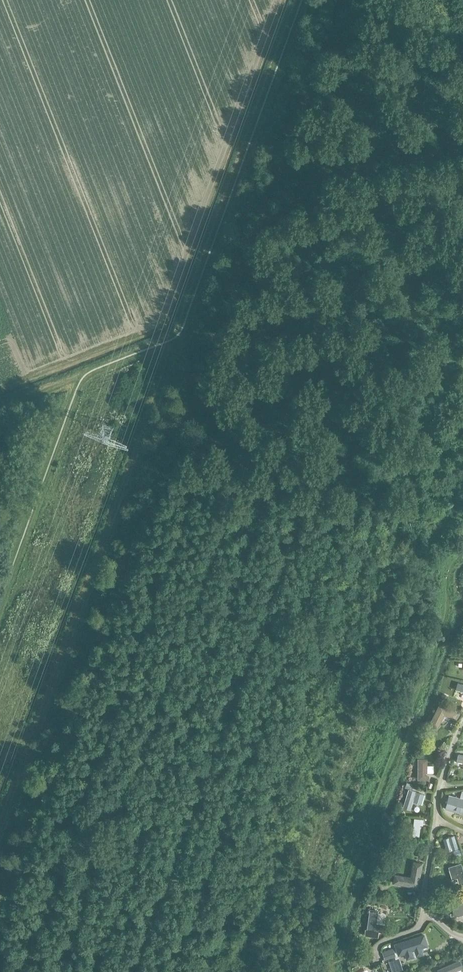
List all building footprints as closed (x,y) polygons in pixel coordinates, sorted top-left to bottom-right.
[(94,579),(97,569),(84,565),(81,575),(94,579)] [(440,703),(430,724),(437,728),(441,720),(445,713),(451,717),(455,719),(455,718),(456,718),(458,712),(440,703)] [(445,740),(439,745),(443,749),(449,745),(445,740)] [(455,762),(462,764),(462,754),(457,753),(455,762)] [(431,764),(427,764),(428,757),(420,757),(419,777),(431,778),(431,764)] [(404,804),(403,808),(410,810),(411,806),(412,801),(422,804),(422,801),(424,794),(415,792),(416,791),(409,789),(404,804)] [(445,808),(462,812),(462,810),(462,791),(462,790),(460,797),(449,794),(445,808)] [(422,836),(423,818),(412,817),(411,835),(422,836)] [(448,838),(444,839),(447,851),(458,848),(454,835),(448,837),(448,838)] [(395,875),(394,883),(417,887),(422,863),(414,862),(411,877),(395,875)] [(449,868),(452,879),(459,877),(461,883),(462,882),(462,869),(462,864),(449,868)] [(378,885),(373,887),(376,896),(382,893),(378,885)] [(451,902),(455,916),(462,914),(462,899),(451,902)] [(365,933),(364,935),(378,937),(378,931),(384,932),(385,924),(384,924),(376,923),(378,913),(378,911),(370,909),(367,929),(365,929),(365,933)] [(402,942),(394,944),(398,956),(405,953),(407,958),(423,953),(421,947),(427,945),(424,935),(402,942)] [(393,948),(382,952),(385,959),(396,956),(393,948)] [(388,961),(392,971),(395,971),(403,970),(399,958),(388,961)]
